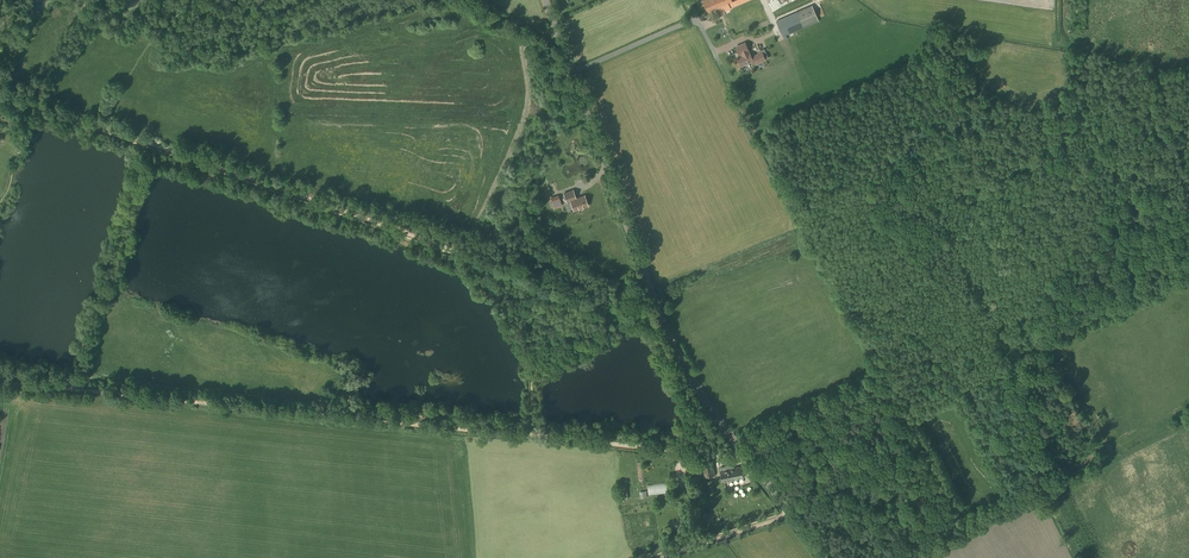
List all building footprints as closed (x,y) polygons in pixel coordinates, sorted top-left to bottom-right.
[(733,0),(704,0),(703,0),(708,12),(719,8),(721,12),(724,11),(732,30),(766,15),(762,6),(760,0),(733,0)] [(784,40),(787,39),(787,35),(819,21),(812,5),(776,21),(784,40)] [(745,42),(735,47),(738,54),(743,51),(745,55),(737,58),(741,67),(753,61),(755,65),(766,60),(766,59),(769,58),(764,49),(761,50),(762,52),(751,56),(750,52),(748,53),(747,51),(749,51),(745,42)] [(576,198),(573,190),(564,193),(567,202),(570,201),(574,211),(579,209),(580,210),(583,209),(583,208),(588,206),(584,195),(576,198)] [(555,208),(562,206),(558,194),(550,197),(555,208)] [(705,477),(715,475),(713,461),(702,462),(705,477)] [(734,468),(733,465),(720,467),(721,470),(721,471),(723,481),(743,477),(741,467),(734,468)] [(702,495),(715,492),(712,481),(699,485),(702,495)]
